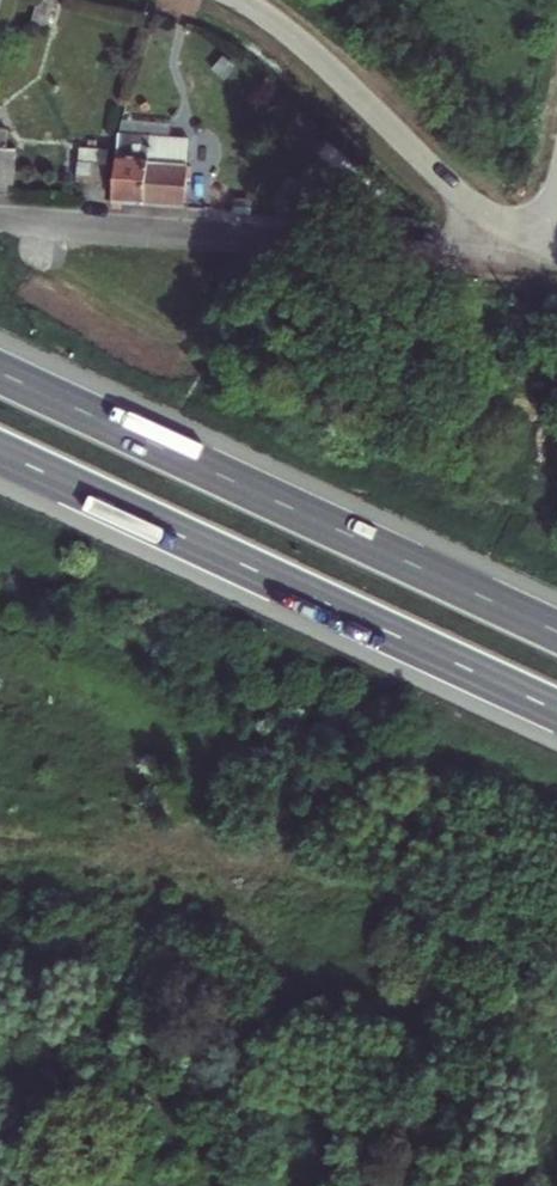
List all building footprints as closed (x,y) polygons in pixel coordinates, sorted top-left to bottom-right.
[(54,0),(35,0),(30,19),(48,24),(54,0)] [(3,122),(3,117),(16,71),(1,68),(0,73),(0,143),(3,122)] [(3,122),(0,143),(0,186),(20,187),(24,143),(18,142),(19,126),(3,122)] [(126,128),(121,192),(191,197),(195,133),(126,128)] [(93,190),(98,191),(110,192),(113,154),(109,154),(85,153),(85,176),(93,176),(93,190)]
